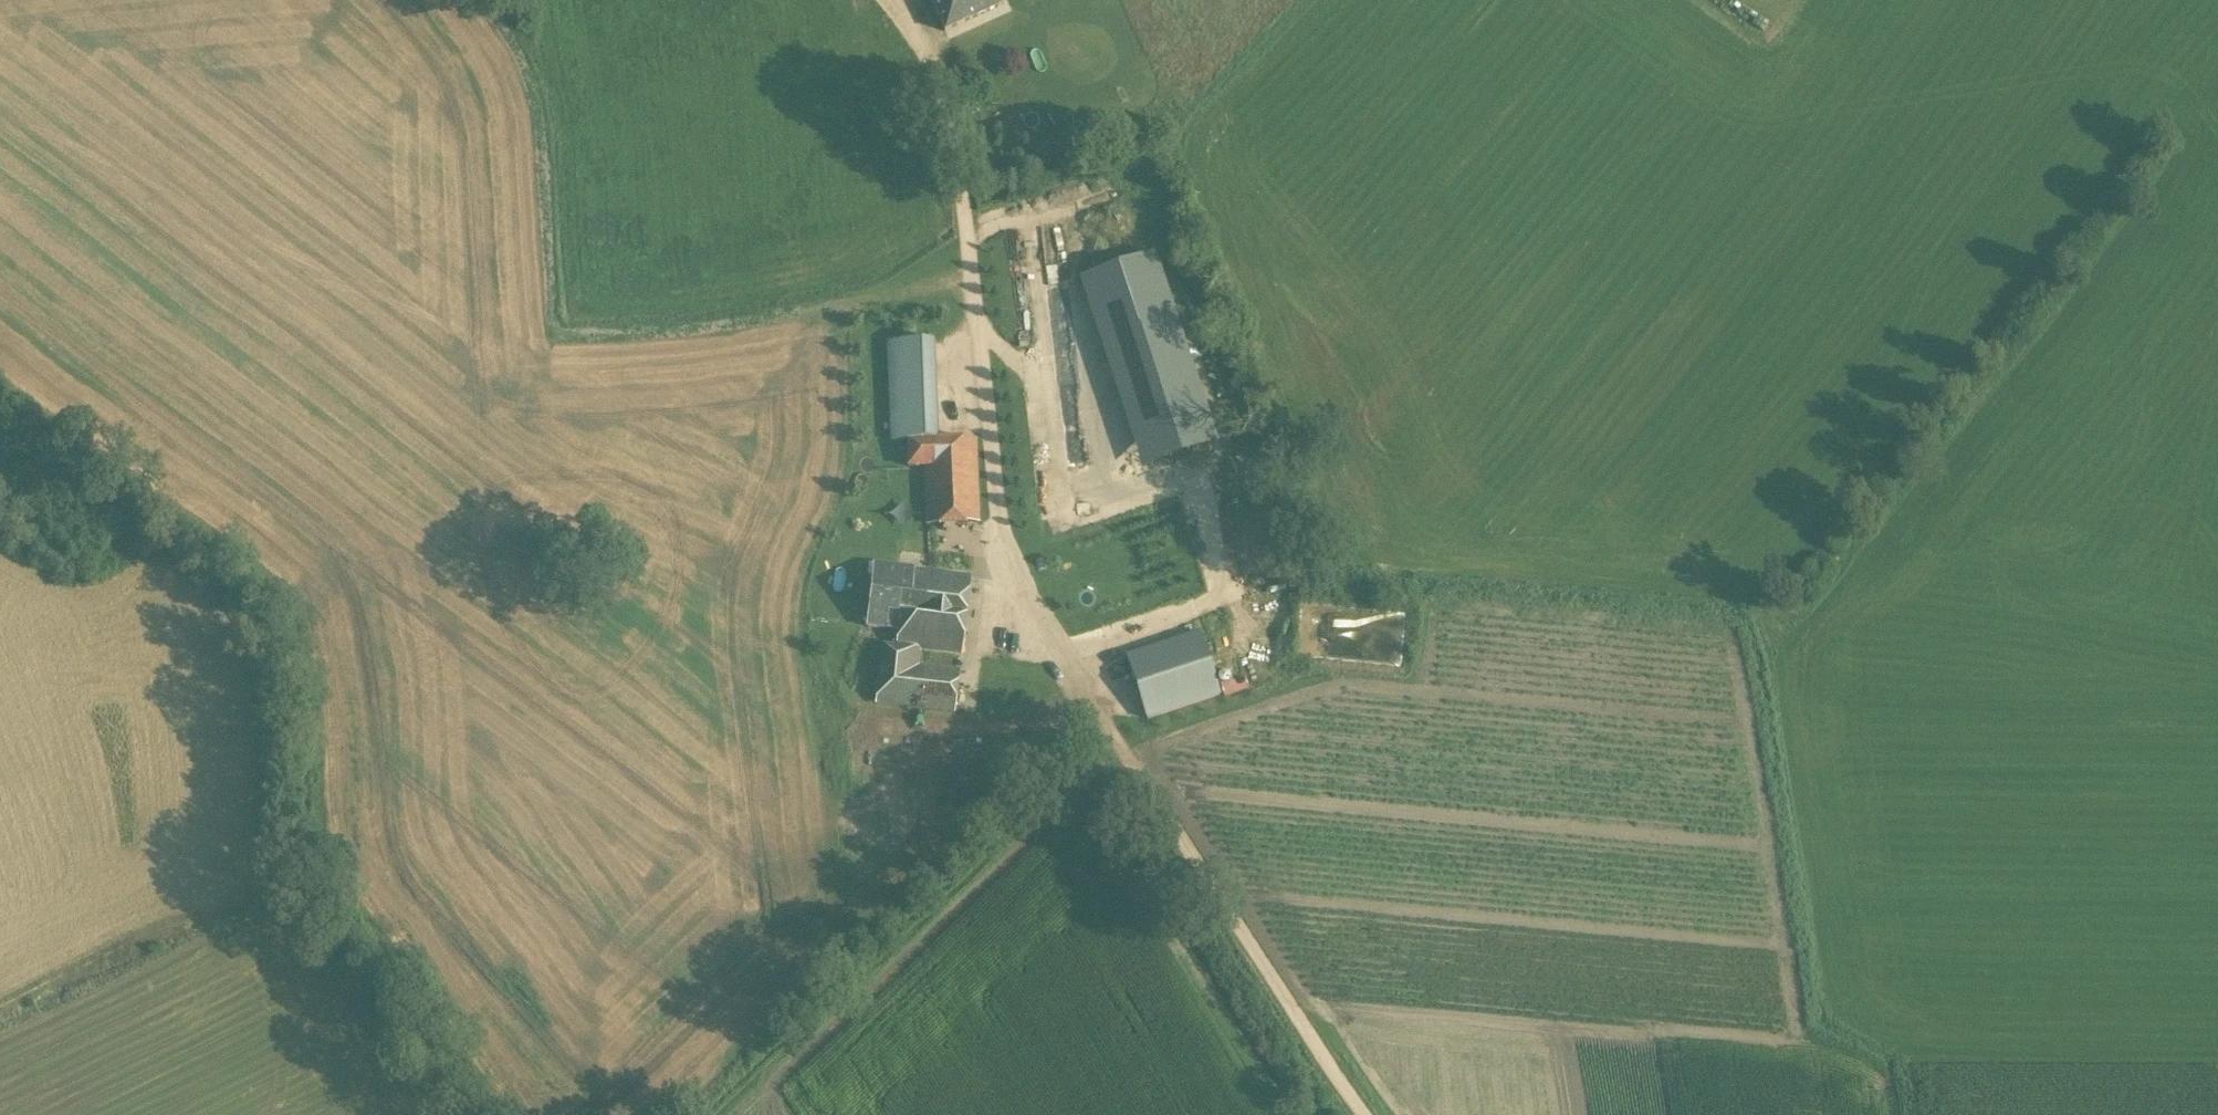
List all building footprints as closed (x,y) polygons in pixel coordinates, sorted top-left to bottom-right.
[(943,33),(999,8),(996,0),(929,0),(943,33)] [(1158,255),(1086,283),(1109,342),(1181,315),(1158,255)] [(962,439),(936,440),(933,342),(886,344),(889,442),(905,441),(906,470),(923,469),(925,526),(979,524),(976,439),(962,439)] [(882,644),(875,703),(954,712),(958,671),(919,666),(920,651),(961,656),(970,577),(913,571),(914,569),(874,564),(867,626),(897,630),(895,646),(882,644)] [(1198,631),(1125,655),(1145,720),(1220,696),(1198,631)]
